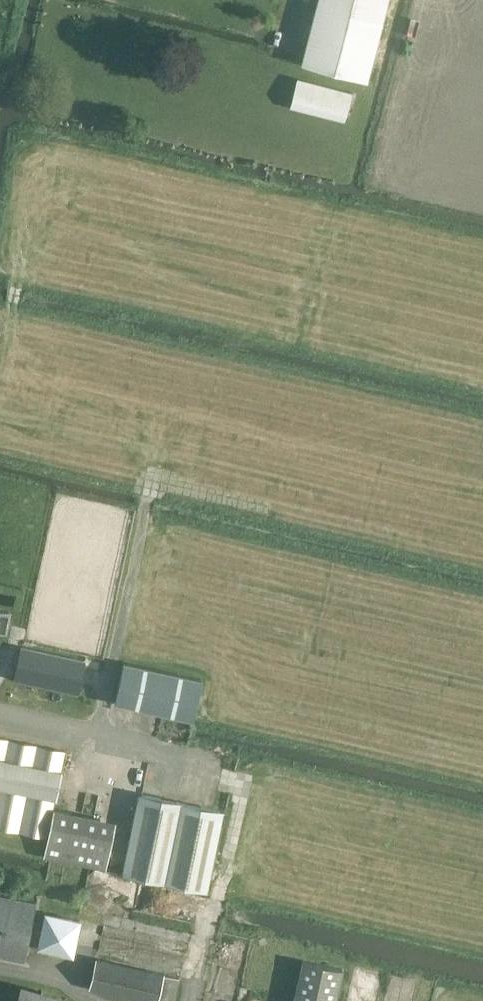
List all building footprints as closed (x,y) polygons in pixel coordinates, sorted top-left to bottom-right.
[(301,63),(367,79),(387,0),(318,0),(301,63)] [(291,102),(346,115),(352,92),(297,78),(291,102)] [(11,606),(0,605),(0,627),(8,628),(11,606)] [(21,646),(14,677),(78,692),(84,659),(21,646)] [(200,679),(121,662),(113,701),(191,718),(200,679)] [(94,866),(105,868),(115,821),(52,808),(64,751),(0,737),(0,826),(47,835),(43,855),(94,866)] [(206,879),(220,810),(142,794),(125,872),(204,888),(206,879)] [(23,961),(35,901),(0,893),(0,956),(23,961)] [(46,908),(38,945),(75,953),(83,916),(46,908)] [(340,964),(301,956),(291,1000),(333,1000),(340,964)] [(156,1000),(162,973),(96,958),(89,986),(156,1000)] [(21,983),(17,1000),(61,1000),(63,993),(21,983)]
